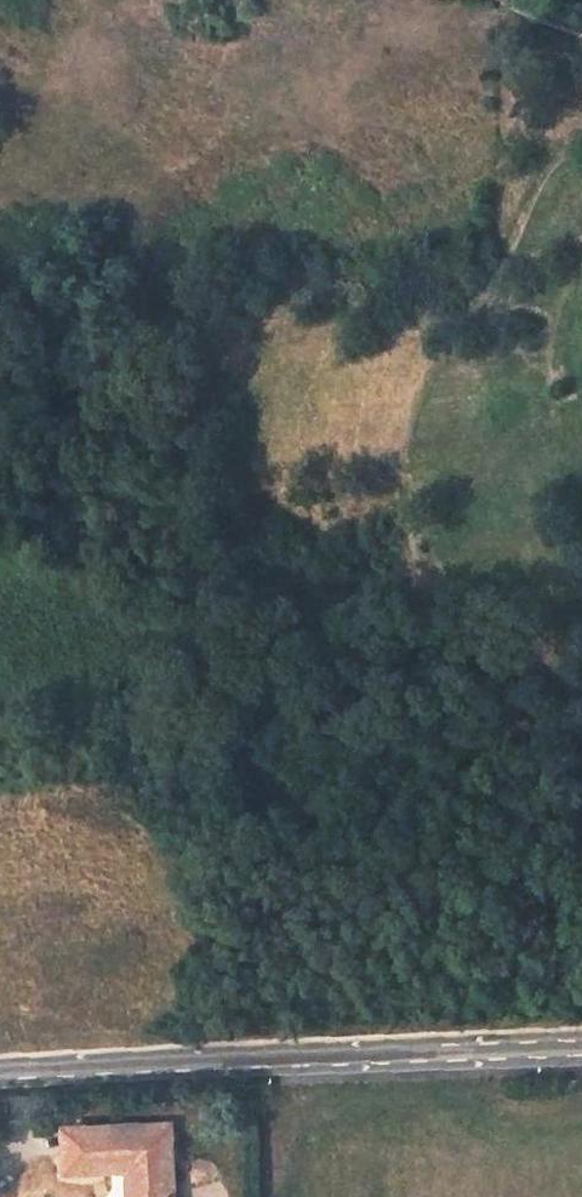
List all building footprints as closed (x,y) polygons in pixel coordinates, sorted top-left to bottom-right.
[(70,1126),(71,1169),(130,1169),(131,1196),(171,1196),(170,1125),(70,1126)]
